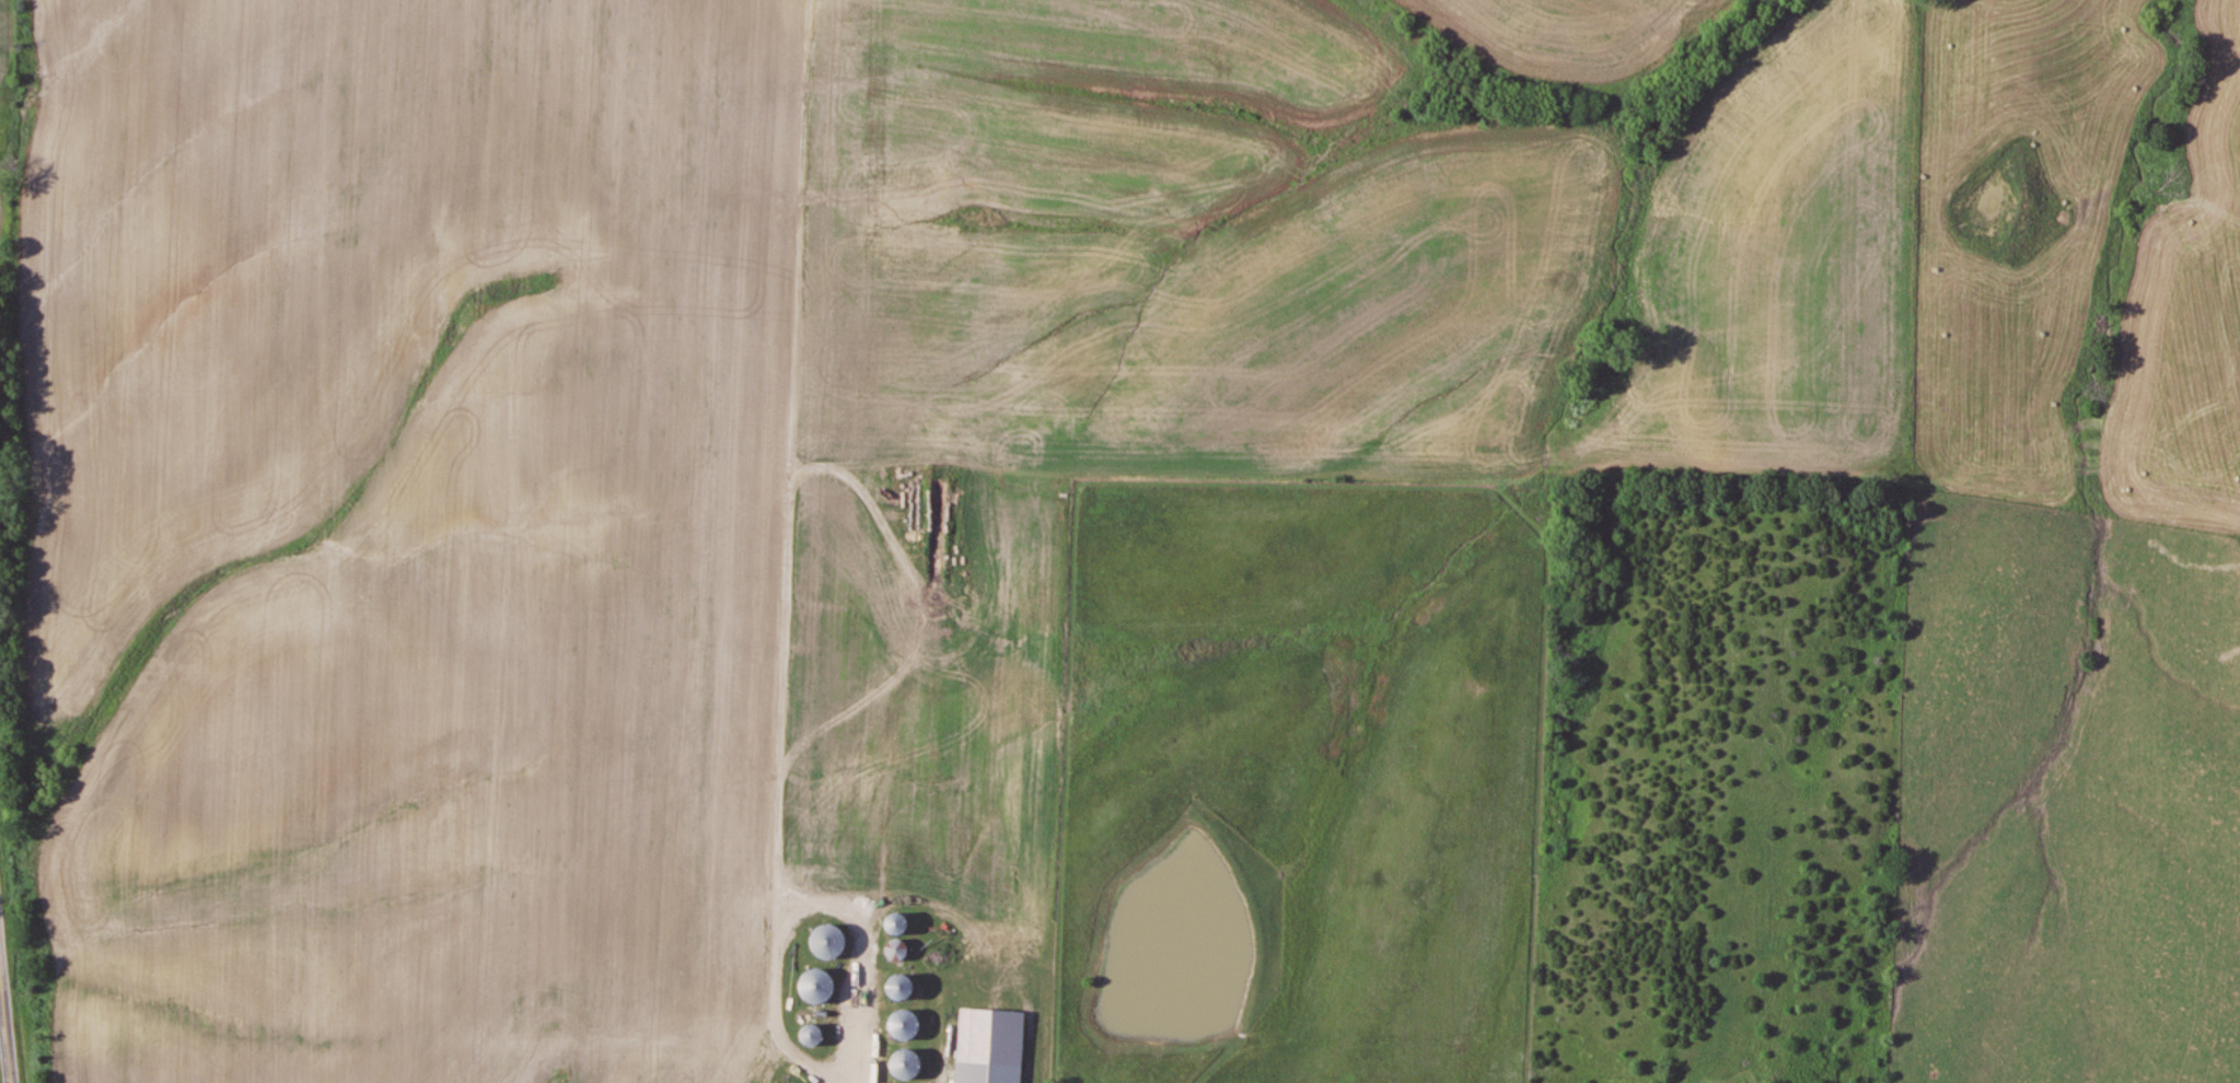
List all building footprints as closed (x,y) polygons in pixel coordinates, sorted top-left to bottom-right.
[(821,931),(824,935),(815,942),(828,959),(849,944),(833,922),(821,931)] [(911,956),(907,939),(889,942),(892,960),(911,956)] [(821,1005),(838,986),(820,969),(802,988),(821,1005)] [(902,1000),(918,984),(904,971),(889,986),(902,1000)] [(905,1041),(922,1025),(907,1010),(890,1026),(905,1041)] [(823,1044),(823,1025),(806,1026),(806,1044),(823,1044)] [(958,1059),(958,1082),(1022,1082),(1023,1062),(958,1059)]
